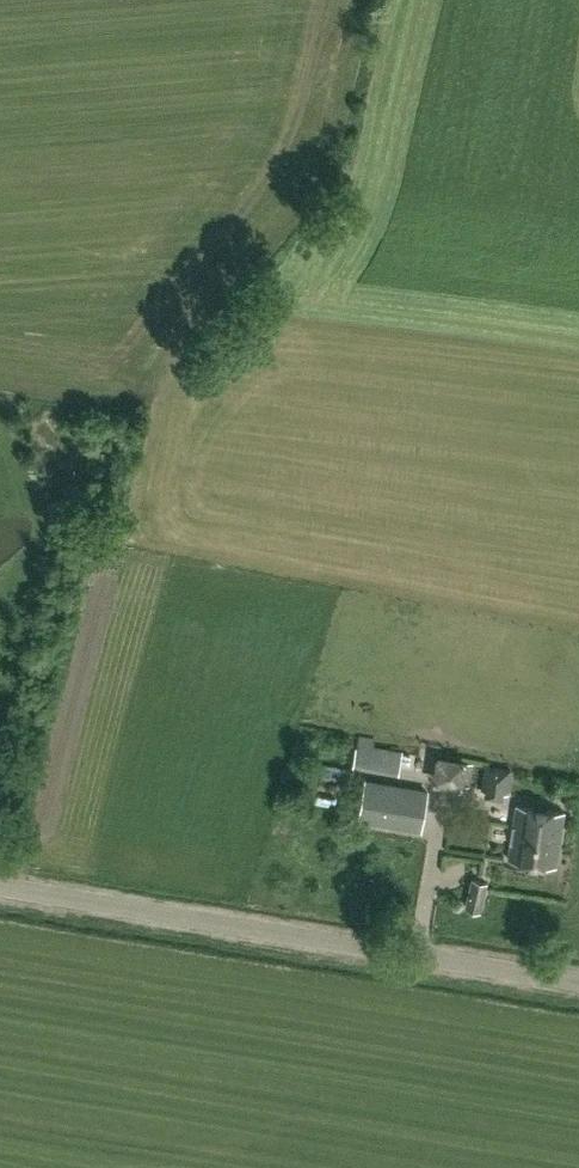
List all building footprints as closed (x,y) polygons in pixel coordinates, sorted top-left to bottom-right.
[(379,770),(383,745),(374,744),(375,736),(359,734),(358,741),(354,766),(379,770)] [(420,828),(426,790),(365,780),(358,817),(420,828)] [(556,865),(564,810),(516,803),(508,858),(556,865)] [(480,910),(487,881),(470,876),(463,906),(480,910)]
